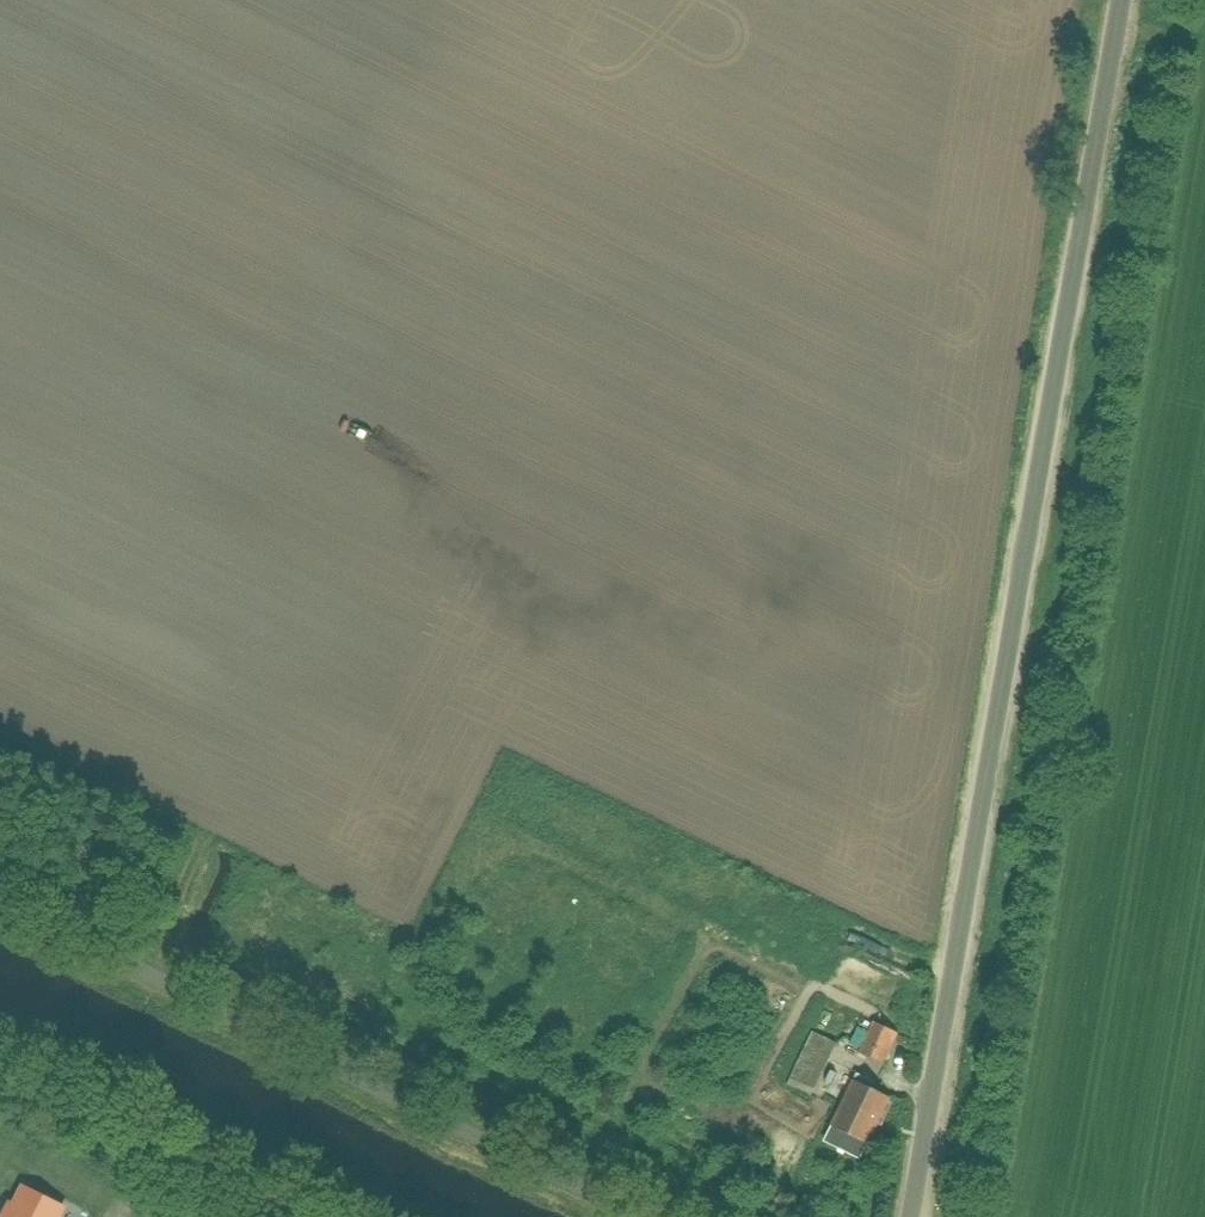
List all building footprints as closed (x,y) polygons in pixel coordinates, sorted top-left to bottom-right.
[(843,1051),(882,1070),(897,1038),(858,1020),(843,1051)] [(891,1100),(851,1081),(829,1129),(869,1147),(891,1100)]
